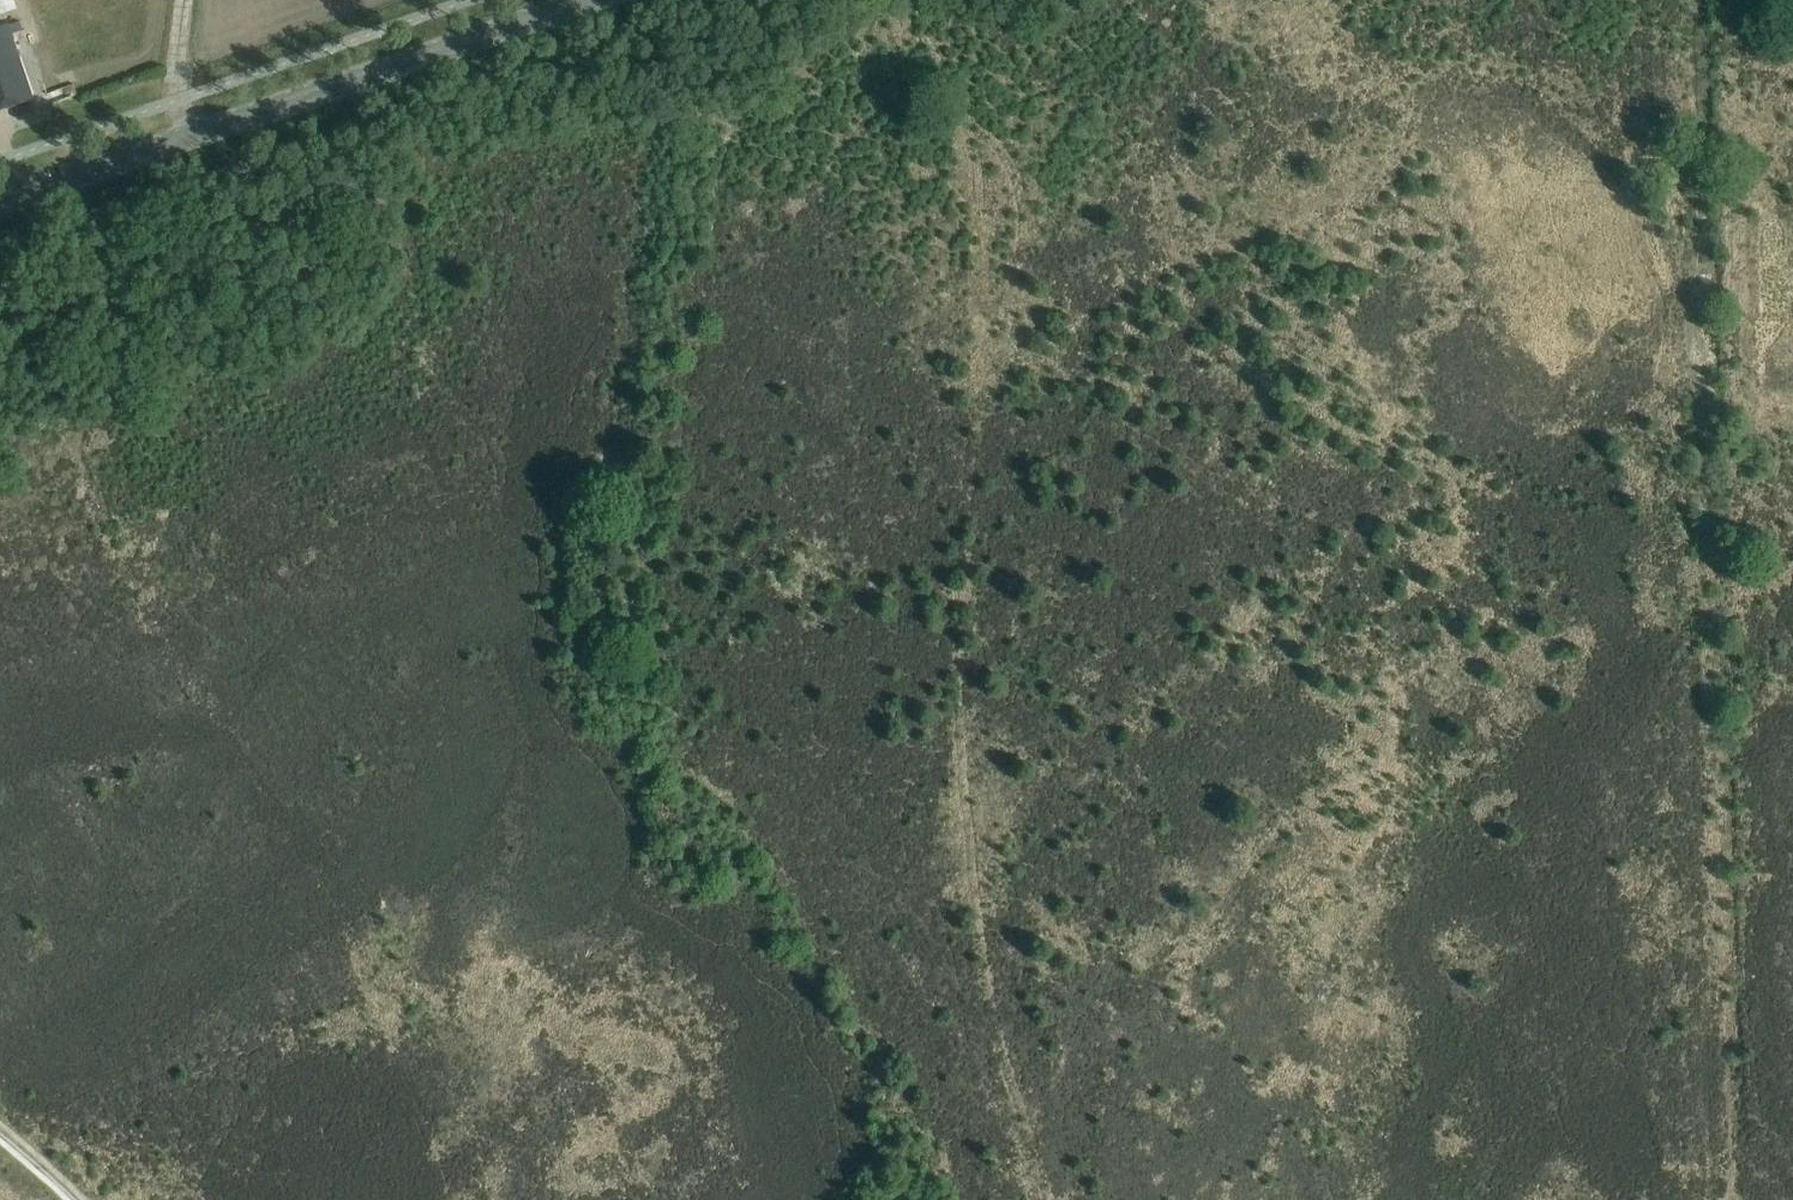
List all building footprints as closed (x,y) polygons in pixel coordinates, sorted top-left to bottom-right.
[(0,26),(0,112),(38,98),(10,23),(0,26)]
